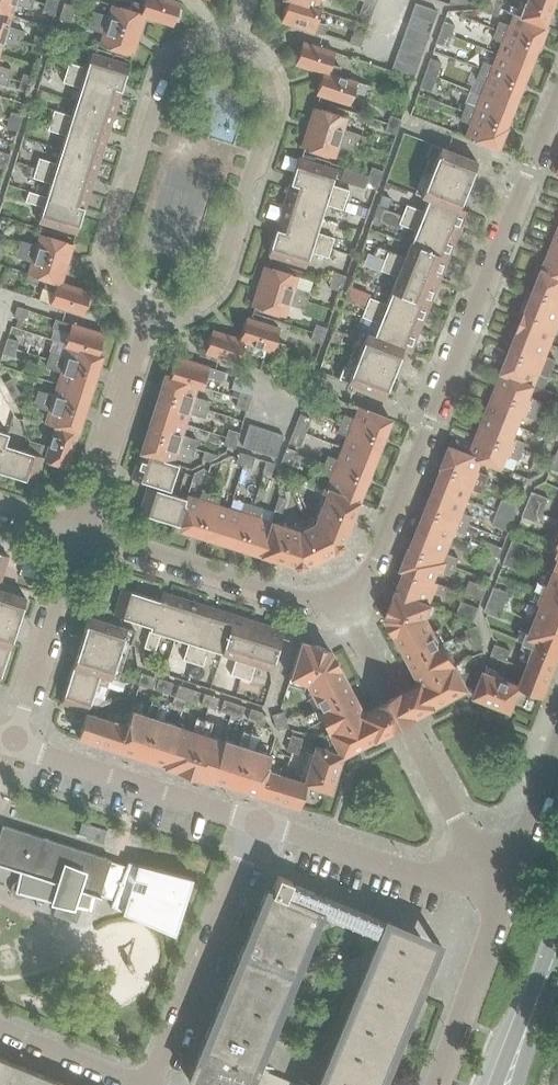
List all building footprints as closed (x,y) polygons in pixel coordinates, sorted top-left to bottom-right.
[(9,15),(13,3),(25,7),(30,9),(33,1),(29,0),(0,0),(0,12),(9,15)] [(44,5),(55,8),(58,0),(46,0),(44,5)] [(133,13),(143,16),(172,25),(173,19),(176,20),(180,9),(177,8),(179,3),(169,0),(145,0),(143,5),(141,4),(139,10),(135,9),(133,13)] [(287,0),(280,21),(296,26),(305,29),(319,34),(321,29),(322,25),(316,23),(314,22),(318,10),(314,8),(314,9),(287,0)] [(287,0),(314,9),(314,8),(317,0),(286,0),(287,0)] [(360,8),(371,11),(374,4),(363,0),(360,8)] [(524,2),(522,1),(519,8),(508,4),(506,10),(512,13),(543,25),(553,0),(525,0),(524,2)] [(64,3),(62,11),(72,14),(75,6),(64,3)] [(414,3),(410,14),(432,22),(436,11),(414,3)] [(499,7),(488,4),(485,12),(497,16),(499,7)] [(55,8),(44,5),(41,13),(53,16),(55,8)] [(96,13),(93,21),(137,35),(143,16),(133,13),(113,7),(109,17),(96,13)] [(369,19),(371,11),(360,8),(358,15),(369,19)] [(72,14),(62,11),(59,19),(70,22),(72,14)] [(15,38),(21,40),(23,31),(18,30),(6,26),(9,15),(0,12),(0,33),(15,38)] [(545,25),(543,25),(512,13),(507,24),(498,20),(494,31),(536,46),(537,47),(545,25)] [(432,22),(410,14),(406,25),(428,33),(432,22)] [(91,29),(103,33),(99,44),(131,54),(137,35),(93,21),(91,29)] [(454,25),(443,21),(440,28),(451,32),(454,25)] [(406,25),(402,36),(424,44),(428,33),(406,25)] [(353,27),(350,34),(361,38),(364,31),(353,27)] [(451,32),(440,28),(438,36),(449,40),(451,32)] [(500,42),(496,53),(529,66),(536,46),(494,31),(491,38),(497,40),(500,42)] [(0,43),(12,47),(18,49),(21,40),(15,38),(0,33),(0,43)] [(361,38),(350,34),(348,41),(359,45),(361,38)] [(35,35),(32,43),(43,46),(45,38),(35,35)] [(424,44),(402,36),(398,47),(420,55),(424,44)] [(449,40),(438,36),(435,43),(446,47),(449,40)] [(297,47),(293,57),(296,58),(295,64),(322,72),(334,76),(336,71),(329,69),(331,65),(328,64),(332,52),(301,42),(300,47),(297,47)] [(43,46),(32,43),(30,51),(41,54),(43,46)] [(398,47),(394,59),(416,66),(420,55),(398,47)] [(85,68),(68,63),(65,73),(120,91),(128,65),(91,53),(85,68)] [(520,86),(529,66),(496,53),(491,65),(482,61),(478,70),(520,86)] [(412,77),(416,66),(394,59),(390,70),(412,77)] [(441,63),(430,59),(427,66),(438,70),(441,63)] [(369,64),(357,60),(354,67),(366,71),(369,64)] [(438,70),(427,66),(424,73),(436,77),(438,70)] [(3,77),(8,78),(10,70),(6,69),(0,67),(0,76),(3,77)] [(484,83),(479,94),(512,106),(520,86),(478,70),(475,79),(484,83)] [(322,72),(316,93),(349,104),(353,92),(355,92),(359,94),(360,89),(362,85),(334,76),(322,72)] [(112,114),(120,91),(65,73),(62,82),(79,88),(75,102),(112,114)] [(436,77),(424,73),(422,80),(433,84),(436,77)] [(21,82),(31,85),(33,78),(23,74),(21,82)] [(433,84),(422,80),(419,87),(430,92),(433,84)] [(21,82),(19,89),(28,92),(31,85),(21,82)] [(504,127),(512,106),(479,94),(475,105),(472,104),(466,101),(462,111),(504,127)] [(439,101),(428,97),(425,106),(436,110),(439,101)] [(53,110),(50,120),(49,121),(105,138),(112,114),(75,102),(70,116),(53,110)] [(355,133),(342,129),(346,117),(313,107),(307,127),(352,141),(355,133)] [(458,120),(465,123),(468,125),(464,137),(496,149),(505,128),(504,127),(462,111),(458,120)] [(8,120),(19,124),(22,116),(10,112),(8,120)] [(387,123),(398,127),(401,119),(390,115),(387,123)] [(19,124),(8,120),(5,129),(16,132),(19,124)] [(98,162),(105,138),(49,121),(46,130),(64,135),(59,150),(98,162)] [(398,127),(387,123),(384,131),(395,135),(398,127)] [(349,149),(352,141),(307,127),(301,147),(334,157),(337,145),(349,149)] [(425,157),(433,160),(430,166),(468,181),(476,161),(431,143),(425,157)] [(59,150),(55,163),(38,157),(34,168),(90,186),(98,162),(59,150)] [(7,163),(10,154),(0,151),(0,160),(7,163)] [(348,190),(330,184),(335,169),(297,158),(289,183),(345,201),(348,190)] [(23,175),(31,177),(34,168),(26,166),(23,175)] [(460,201),(468,181),(430,166),(422,186),(460,201)] [(350,170),(343,167),(339,180),(346,182),(350,170)] [(368,175),(379,179),(382,171),(371,167),(368,175)] [(83,210),(90,186),(34,168),(31,177),(50,183),(46,196),(27,190),(26,192),(83,210)] [(379,179),(368,175),(365,183),(377,187),(379,179)] [(342,211),(345,201),(289,183),(282,207),(319,219),(324,205),(342,211)] [(460,201),(422,186),(419,195),(426,198),(422,208),(460,223),(465,211),(458,208),(460,201)] [(24,201),(42,207),(37,222),(75,233),(83,210),(26,192),(24,201)] [(354,215),(357,205),(346,202),(344,211),(354,215)] [(452,243),(460,223),(422,208),(420,211),(404,204),(397,221),(452,243)] [(274,231),(330,249),(333,237),(315,232),(319,219),(282,207),(274,231)] [(383,209),(379,221),(394,227),(399,214),(383,209)] [(445,262),(452,243),(397,221),(396,223),(412,230),(406,247),(445,262)] [(557,230),(550,250),(557,253),(557,230)] [(327,257),(330,249),(274,231),(267,255),(304,267),(309,252),(327,257)] [(35,244),(23,241),(20,250),(66,264),(72,244),(38,233),(35,244)] [(437,281),(445,262),(406,247),(402,257),(385,250),(382,260),(437,281)] [(39,277),(50,280),(60,283),(66,264),(20,250),(18,257),(30,260),(26,273),(27,274),(39,277)] [(557,276),(557,253),(550,250),(542,270),(557,276)] [(429,301),(437,281),(382,260),(378,270),(394,277),(391,286),(429,301)] [(305,291),(293,286),(296,276),(264,266),(257,286),(302,300),(305,291)] [(542,270),(534,290),(557,300),(557,276),(542,270)] [(331,279),(342,283),(344,275),(334,271),(331,279)] [(27,274),(25,281),(37,284),(39,277),(27,274)] [(342,283),(331,279),(328,287),(339,291),(342,283)] [(88,292),(60,283),(50,280),(48,284),(52,286),(50,292),(52,292),(49,304),(81,313),(83,309),(86,307),(89,299),(87,296),(88,292)] [(300,309),(302,300),(257,286),(251,305),(283,316),(287,305),(300,309)] [(421,320),(429,301),(391,286),(384,304),(366,297),(366,298),(421,320)] [(557,324),(557,322),(557,300),(534,290),(526,311),(557,324)] [(414,340),(421,320),(366,298),(359,316),(376,323),(376,325),(414,340)] [(14,314),(25,318),(28,309),(16,306),(14,314)] [(557,324),(526,311),(517,333),(548,345),(553,333),(556,334),(557,330),(557,324)] [(239,339),(250,343),(278,352),(280,348),(276,347),(277,341),(274,340),(278,328),(245,318),(239,339)] [(68,345),(67,348),(100,358),(101,355),(96,353),(103,334),(55,319),(52,328),(66,332),(62,343),(68,345)] [(324,335),(326,328),(316,324),(313,332),(324,335)] [(409,352),(414,340),(376,325),(371,337),(363,334),(360,341),(399,356),(401,349),(409,352)] [(249,347),(250,343),(239,339),(211,330),(210,335),(206,336),(204,345),(206,347),(204,352),(236,362),(240,350),(242,351),(244,346),(249,347)] [(321,343),(324,335),(313,332),(310,340),(321,343)] [(554,361),(544,357),(548,345),(517,333),(509,352),(551,368),(554,361)] [(5,346),(17,350),(19,341),(7,338),(5,346)] [(391,376),(399,356),(360,341),(353,360),(391,376)] [(17,350),(5,346),(2,354),(14,357),(17,350)] [(53,354),(49,366),(93,380),(100,358),(67,348),(64,357),(53,354)] [(501,373),(532,385),(537,373),(547,377),(551,368),(509,352),(501,373)] [(163,376),(194,386),(195,385),(200,387),(204,376),(215,379),(218,370),(175,357),(169,376),(164,374),(163,376)] [(383,396),(391,376),(353,360),(349,369),(342,366),(337,379),(383,396)] [(273,365),(262,361),(259,369),(270,373),(273,365)] [(59,372),(53,390),(87,401),(93,380),(49,366),(48,368),(59,372)] [(540,402),(528,397),(532,385),(501,373),(493,393),(537,410),(540,402)] [(157,397),(205,412),(208,402),(191,397),(194,386),(163,376),(157,397)] [(301,394),(304,383),(281,376),(278,387),(301,394)] [(4,382),(9,393),(17,388),(12,378),(4,382)] [(17,388),(9,393),(15,403),(23,398),(17,388)] [(47,411),(47,412),(80,423),(87,401),(53,390),(51,395),(40,392),(35,407),(47,411)] [(251,394),(240,391),(238,399),(249,402),(251,394)] [(485,413),(516,426),(521,414),(534,419),(537,410),(493,393),(485,413)] [(307,394),(304,402),(316,406),(319,399),(307,394)] [(150,417),(182,427),(186,414),(202,418),(205,412),(157,397),(150,417)] [(246,410),(249,402),(238,399),(235,406),(246,410)] [(316,406),(304,402),(301,410),(312,414),(316,406)] [(390,419),(358,406),(353,419),(343,414),(339,423),(382,439),(390,419)] [(54,426),(50,437),(73,444),(80,423),(47,412),(43,422),(54,426)] [(525,443),(512,438),(516,426),(485,413),(477,434),(521,451),(525,443)] [(311,419),(299,414),(297,421),(308,426),(311,419)] [(144,437),(191,452),(195,440),(179,435),(182,427),(150,417),(144,437)] [(308,426),(297,421),(294,428),(305,433),(308,426)] [(341,447),(374,460),(382,439),(339,423),(336,432),(346,436),(341,447)] [(253,449),(260,428),(249,424),(242,446),(253,449)] [(546,437),(554,440),(557,431),(557,430),(550,427),(546,437)] [(236,440),(239,432),(228,428),(225,436),(236,440)] [(260,428),(253,449),(265,453),(271,431),(260,428)] [(305,433),(294,428),(291,435),(302,440),(305,433)] [(276,456),(283,435),(271,431),(265,453),(276,456)] [(0,432),(0,472),(10,475),(19,448),(3,443),(7,434),(0,432)] [(469,454),(481,459),(500,467),(505,454),(518,459),(521,451),(477,434),(469,454)] [(302,440),(291,435),(288,442),(299,447),(302,440)] [(234,448),(236,440),(225,436),(223,444),(234,448)] [(50,437),(47,446),(44,459),(66,466),(73,444),(50,437)] [(138,458),(174,469),(176,464),(170,462),(174,450),(191,455),(191,452),(144,437),(138,458)] [(546,437),(542,449),(550,452),(554,440),(546,437)] [(39,458),(44,459),(47,446),(40,444),(37,453),(19,448),(10,475),(32,482),(39,458)] [(297,451),(286,447),(283,455),(294,459),(297,451)] [(324,464),(365,480),(374,460),(341,447),(337,459),(327,455),(324,464)] [(477,470),(481,459),(469,454),(453,447),(448,449),(441,467),(442,467),(484,484),(488,475),(477,470)] [(208,461),(218,455),(203,451),(201,459),(208,461)] [(243,466),(246,454),(239,452),(235,463),(243,466)] [(251,468),(254,457),(246,454),(243,466),(251,468)] [(294,459),(283,455),(281,462),(291,466),(294,459)] [(147,487),(166,493),(174,469),(138,458),(131,478),(148,483),(147,487)] [(270,475),(274,463),(264,460),(260,471),(270,475)] [(545,465),(534,461),(530,469),(542,473),(545,465)] [(329,477),(325,489),(357,502),(365,480),(324,464),(320,473),(329,477)] [(434,488),(465,500),(470,488),(480,493),(484,484),(442,467),(434,488)] [(199,483),(204,468),(193,473),(191,480),(199,483)] [(518,474),(512,471),(508,484),(514,486),(516,480),(518,474)] [(530,478),(518,474),(516,480),(528,484),(530,478)] [(528,484),(516,480),(514,486),(526,490),(528,484)] [(174,496),(166,493),(147,487),(139,513),(177,525),(184,499),(174,496)] [(324,493),(315,513),(310,527),(342,540),(357,502),(325,489),(321,488),(320,492),(324,493)] [(471,516),(460,512),(465,500),(434,488),(426,508),(468,525),(471,516)] [(529,498),(540,502),(543,496),(532,492),(529,498)] [(177,525),(179,529),(195,535),(208,494),(204,493),(203,498),(198,496),(197,499),(185,495),(184,499),(177,525)] [(216,541),(226,509),(215,505),(216,501),(211,500),(212,496),(208,494),(195,535),(216,541)] [(538,508),(544,511),(548,498),(543,496),(540,502),(538,508)] [(538,508),(540,502),(529,498),(527,504),(538,508)] [(498,512),(503,514),(505,507),(508,501),(503,499),(498,512)] [(505,507),(516,511),(518,505),(508,501),(505,507)] [(538,508),(527,504),(524,510),(536,515),(538,508)] [(237,548),(250,508),(246,506),(244,511),(239,510),(238,512),(226,509),(216,541),(237,548)] [(516,511),(505,507),(503,514),(513,518),(516,511)] [(250,508),(237,548),(259,554),(269,521),(258,517),(258,515),(253,513),(254,509),(250,508)] [(418,529),(450,542),(454,530),(464,534),(468,525),(426,508),(418,529)] [(538,508),(536,515),(533,521),(539,523),(544,511),(538,508)] [(536,515),(524,510),(522,517),(533,521),(536,515)] [(498,526),(501,520),(503,514),(498,512),(493,524),(498,526)] [(511,524),(513,518),(503,514),(501,520),(511,524)] [(290,564),(300,532),(274,523),(276,518),(271,517),(269,521),(259,554),(290,564)] [(511,524),(501,520),(498,526),(509,530),(511,524)] [(310,527),(305,529),(300,532),(290,564),(295,566),(299,567),(302,566),(336,549),(336,550),(339,548),(340,545),(342,540),(310,527)] [(458,558),(448,554),(445,553),(450,542),(418,529),(410,549),(454,566),(458,558)] [(548,535),(546,539),(557,544),(557,538),(548,535)] [(513,539),(510,545),(521,549),(524,543),(513,539)] [(546,539),(545,543),(557,548),(557,544),(546,539)] [(480,553),(486,555),(488,549),(491,542),(485,540),(480,553)] [(502,547),(491,542),(488,549),(499,553),(502,547)] [(521,549),(519,556),(524,558),(529,545),(524,543),(521,549)] [(510,545),(508,552),(519,556),(521,549),(510,545)] [(433,581),(437,571),(450,576),(454,566),(410,549),(409,548),(402,566),(404,571),(433,581)] [(486,555),(497,560),(499,553),(488,549),(486,555)] [(519,556),(508,552),(506,558),(517,562),(519,556)] [(486,555),(480,553),(475,565),(480,567),(483,561),(486,555)] [(483,561),(494,566),(497,560),(486,555),(483,561)] [(517,562),(514,568),(520,570),(524,558),(519,556),(517,562)] [(503,564),(514,568),(517,562),(506,558),(503,564)] [(492,572),(494,566),(483,561),(480,567),(492,572)] [(554,569),(548,584),(545,583),(543,587),(531,583),(529,588),(557,598),(557,571),(554,569)] [(440,594),(443,585),(433,581),(404,571),(397,590),(429,603),(433,591),(440,594)] [(475,583),(469,580),(464,593),(471,595),(473,589),(475,583)] [(486,587),(475,583),(473,589),(484,593),(486,587)] [(491,593),(502,597),(505,591),(494,586),(491,593)] [(122,588),(114,615),(150,626),(158,600),(122,588)] [(529,588),(527,593),(539,597),(538,600),(540,602),(534,617),(557,626),(557,598),(529,588)] [(484,593),(473,589),(471,595),(482,600),(484,593)] [(16,621),(23,597),(0,590),(0,616),(16,621)] [(397,590),(386,618),(426,616),(431,604),(429,603),(397,590)] [(500,603),(505,606),(510,593),(505,591),(502,597),(500,603)] [(161,592),(158,600),(150,626),(143,647),(154,651),(160,634),(175,639),(188,601),(161,592)] [(491,593),(489,599),(500,603),(502,597),(491,593)] [(489,599),(486,606),(497,610),(500,603),(489,599)] [(188,601),(175,639),(188,643),(182,660),(193,664),(212,608),(188,601)] [(467,604),(460,601),(456,614),(462,616),(464,610),(467,604)] [(497,610),(495,616),(500,618),(505,606),(500,603),(497,610)] [(478,607),(467,604),(464,610),(476,614),(478,607)] [(484,612),(495,616),(497,610),(486,606),(484,612)] [(235,616),(212,608),(193,664),(202,667),(208,650),(222,655),(235,616)] [(476,614),(464,610),(462,616),(473,620),(476,614)] [(16,621),(0,616),(0,641),(8,644),(16,621)] [(134,631),(110,623),(88,616),(81,639),(118,650),(120,642),(130,645),(134,631)] [(230,676),(240,679),(259,623),(235,616),(222,655),(236,659),(230,676)] [(405,653),(438,638),(426,616),(386,618),(405,653)] [(534,617),(528,633),(526,632),(524,636),(512,631),(510,636),(522,641),(557,656),(557,626),(534,617)] [(249,682),(255,664),(270,669),(282,630),(259,623),(240,679),(249,682)] [(467,639),(469,638),(479,634),(476,626),(464,630),(467,639)] [(484,646),(479,634),(469,638),(474,650),(484,646)] [(420,682),(456,665),(448,650),(457,645),(452,636),(445,640),(442,635),(438,638),(405,653),(420,682)] [(74,660),(111,671),(118,650),(81,639),(74,660)] [(1,666),(8,644),(0,641),(0,666),(1,666)] [(289,677),(307,682),(329,650),(300,641),(289,677)] [(557,658),(557,656),(522,641),(520,647),(531,651),(528,659),(529,659),(519,685),(523,692),(526,691),(526,689),(543,695),(557,658)] [(492,655),(499,658),(503,647),(495,644),(492,655)] [(506,660),(510,649),(503,647),(499,658),(506,660)] [(307,682),(318,703),(347,685),(329,650),(307,682)] [(67,681),(93,689),(95,683),(106,686),(111,671),(74,660),(67,681)] [(427,709),(428,709),(467,687),(456,665),(420,682),(414,686),(415,688),(418,686),(428,705),(426,707),(427,709)] [(474,696),(511,711),(518,692),(520,693),(523,692),(519,685),(484,671),(474,696)] [(137,684),(145,686),(148,674),(141,672),(137,684)] [(152,689),(156,677),(148,674),(145,686),(152,689)] [(125,683),(110,678),(107,687),(122,692),(125,683)] [(155,689),(162,692),(165,680),(158,678),(155,689)] [(173,683),(165,680),(162,692),(169,694),(173,683)] [(67,681),(61,701),(60,703),(86,711),(93,689),(67,681)] [(178,685),(175,696),(182,698),(185,687),(178,685)] [(347,685),(318,703),(304,710),(309,719),(318,713),(328,732),(362,713),(347,685)] [(193,689),(185,687),(182,698),(189,701),(193,689)] [(193,689),(189,701),(196,703),(200,691),(193,689)] [(201,704),(208,706),(211,695),(204,693),(201,704)] [(219,698),(211,695),(208,706),(215,709),(219,698)] [(223,700),(220,712),(227,714),(231,702),(223,700)] [(231,702),(227,714),(234,716),(238,704),(231,702)] [(133,755),(164,764),(175,727),(176,725),(161,720),(164,707),(150,703),(146,716),(145,715),(133,755)] [(238,704),(234,716),(241,718),(245,706),(238,704)] [(247,720),(254,722),(257,710),(250,708),(247,720)] [(257,710),(254,722),(263,725),(265,720),(262,720),(265,712),(257,710)] [(334,745),(326,751),(341,756),(380,734),(379,731),(376,733),(367,714),(369,713),(367,710),(362,713),(328,732),(334,745)] [(120,723),(113,721),(105,746),(133,755),(145,715),(130,711),(129,714),(124,712),(120,723)] [(271,714),(274,722),(285,719),(283,711),(271,714)] [(77,738),(105,746),(113,721),(112,723),(85,714),(77,738)] [(187,773),(203,721),(196,719),(191,732),(175,727),(164,764),(163,766),(187,773)] [(285,719),(274,722),(276,730),(288,726),(285,719)] [(209,780),(209,779),(221,741),(207,737),(211,724),(203,721),(187,773),(209,780)] [(241,788),(253,749),(257,737),(241,732),(237,744),(222,740),(222,742),(221,741),(209,779),(241,788)] [(291,734),(288,742),(299,746),(302,738),(291,734)] [(299,746),(288,742),(286,750),(297,754),(299,746)] [(307,768),(303,782),(302,790),(305,791),(311,785),(329,791),(341,756),(326,751),(316,747),(309,768),(307,768)] [(241,788),(269,797),(276,774),(277,772),(269,770),(272,759),(267,758),(268,754),(253,749),(241,788)] [(303,782),(276,774),(269,797),(297,806),(302,790),(303,782)] [(9,886),(9,888),(9,890),(10,891),(10,893),(11,894),(13,896),(14,897),(16,898),(17,898),(19,898),(21,898),(23,898),(24,897),(26,896),(27,895),(28,893),(37,894),(35,907),(49,897),(57,899),(52,914),(75,922),(81,905),(87,906),(90,893),(108,899),(106,903),(166,929),(189,876),(121,860),(119,865),(108,862),(109,859),(0,825),(0,865),(16,870),(9,886)] [(277,1009),(325,897),(289,882),(290,880),(276,874),(270,890),(265,888),(185,1078),(201,1084),(245,1084),(277,1009)] [(313,1084),(377,1084),(437,943),(383,920),(313,1084)] [(0,1059),(0,1084),(6,1084),(14,1065),(0,1059)] [(32,1072),(14,1065),(6,1084),(27,1084),(32,1072)] [(248,1084),(296,1084),(255,1068),(248,1084)] [(32,1072),(27,1084),(48,1084),(50,1080),(32,1072)]
